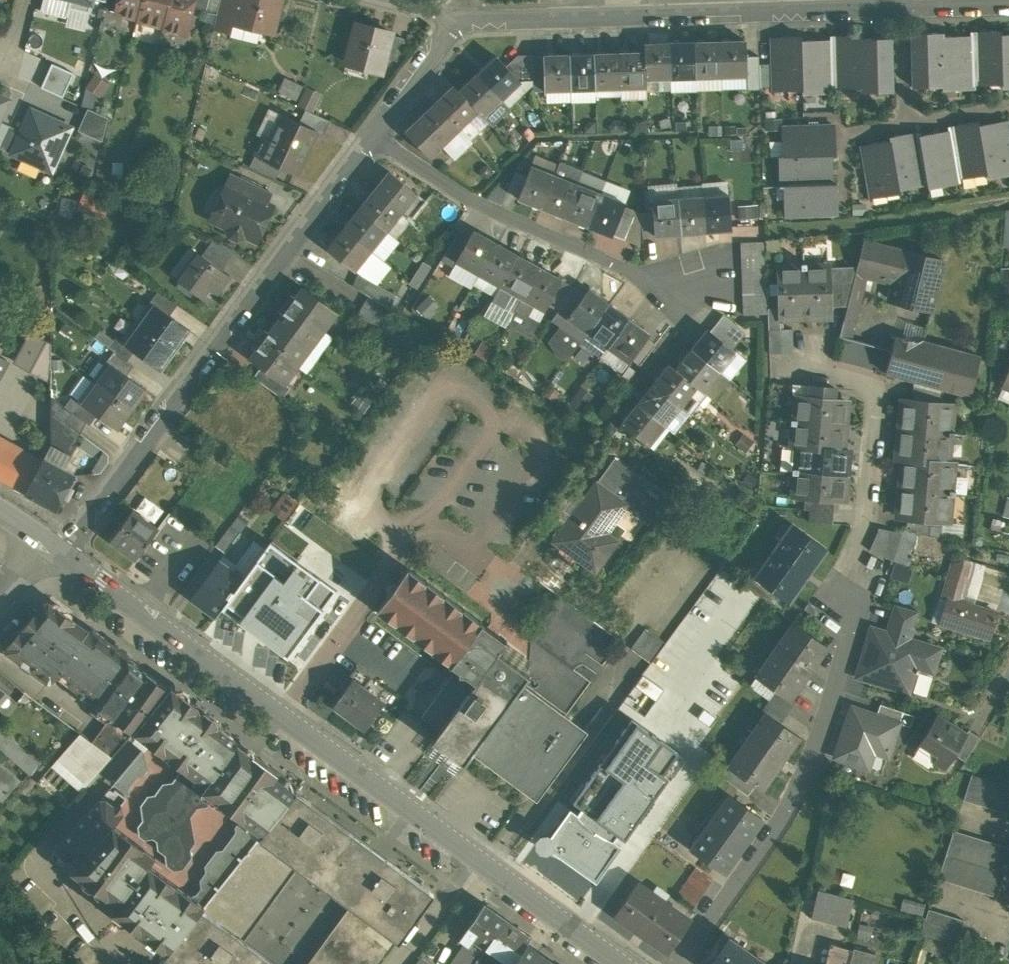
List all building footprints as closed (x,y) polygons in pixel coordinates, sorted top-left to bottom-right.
[(42,8),(69,15),(70,9),(90,13),(93,0),(43,0),(42,8)] [(115,13),(138,18),(142,0),(118,0),(115,13)] [(138,18),(137,20),(163,27),(170,0),(142,0),(138,18)] [(163,27),(163,28),(186,34),(192,7),(194,0),(170,0),(163,27)] [(192,7),(205,10),(208,0),(194,0),(192,7)] [(214,27),(232,32),(234,24),(231,24),(237,0),(220,0),(214,27)] [(231,24),(234,24),(274,34),(283,0),(237,0),(231,24)] [(392,34),(355,25),(347,59),(369,64),(368,70),(382,73),(385,59),(391,36),(392,34)] [(1000,31),(986,32),(986,33),(971,33),(971,34),(972,90),(973,90),(973,86),(989,85),(989,84),(1001,83),(1001,89),(1002,89),(1000,31)] [(1001,35),(1001,31),(1000,31),(1002,89),(1003,89),(1003,88),(1008,87),(1008,35),(1001,35)] [(941,33),(927,33),(926,34),(911,35),(912,87),(929,87),(929,86),(942,85),(942,90),(943,90),(941,33)] [(970,37),(956,38),(956,36),(942,37),(942,33),(941,33),(943,90),(943,89),(956,89),(956,90),(972,90),(971,34),(970,34),(970,37)] [(845,37),(831,37),(831,38),(830,38),(832,93),(833,93),(833,89),(848,89),(848,88),(861,87),(861,93),(862,93),(860,35),(845,36),(845,37)] [(875,39),(861,39),(861,35),(860,35),(862,93),(862,91),(875,91),(875,92),(892,92),(891,39),(875,40),(875,39)] [(403,39),(391,36),(385,59),(397,62),(403,39)] [(801,37),(786,37),(786,38),(770,39),(771,64),(772,88),(772,91),(789,91),(789,89),(802,89),(802,94),(801,37)] [(816,41),(815,40),(802,41),(801,37),(802,94),(803,94),(803,93),(816,93),(816,94),(832,93),(830,38),(830,41),(816,41)] [(746,42),(720,43),(721,77),(746,76),(747,76),(747,56),(746,42)] [(720,43),(694,44),(695,78),(712,77),(721,77),(720,43)] [(694,44),(670,45),(671,79),(695,78),(694,44)] [(670,45),(645,46),(645,54),(646,79),(671,79),(670,45)] [(18,76),(41,82),(47,57),(24,52),(18,76)] [(645,54),(620,55),(621,89),(646,87),(646,79),(645,54)] [(532,55),(518,56),(506,67),(519,80),(533,79),(532,58),(532,55)] [(595,55),(570,56),(571,90),(596,89),(595,55)] [(620,55),(595,55),(596,89),(621,89),(620,55)] [(570,56),(543,57),(544,91),(571,90),(570,56)] [(759,56),(747,56),(747,76),(746,76),(746,89),(760,88),(759,56)] [(506,67),(496,57),(478,75),(502,99),(520,81),(519,80),(506,67)] [(543,57),(532,58),(533,79),(533,92),(544,91),(543,57)] [(42,86),(61,95),(71,73),(52,64),(42,86)] [(771,64),(759,64),(760,88),(772,88),(771,64)] [(79,98),(91,106),(105,81),(93,74),(79,98)] [(502,99),(478,75),(459,93),(477,112),(480,115),(490,104),(493,107),(502,99)] [(298,119),(304,106),(312,110),(321,92),(285,76),(271,107),(298,119)] [(459,93),(453,87),(435,104),(459,129),(477,112),(459,93)] [(9,99),(0,95),(0,119),(9,99)] [(493,107),(483,117),(492,127),(511,109),(502,99),(493,107)] [(435,104),(417,121),(441,146),(459,129),(435,104)] [(490,104),(480,115),(483,117),(493,107),(490,104)] [(73,127),(29,107),(19,130),(9,152),(53,172),(73,127)] [(329,121),(305,109),(298,123),(315,130),(314,132),(322,136),(329,121)] [(107,118),(89,110),(80,130),(104,141),(107,118)] [(298,123),(281,115),(270,141),(262,137),(254,156),(295,175),(314,132),(315,130),(298,123)] [(417,121),(405,132),(429,158),(441,146),(417,121)] [(0,122),(0,148),(10,126),(0,122)] [(977,122),(963,124),(963,125),(948,128),(948,129),(948,132),(958,184),(958,183),(958,180),(973,177),(973,176),(986,174),(986,179),(987,179),(977,122)] [(992,123),(979,126),(978,122),(977,122),(987,179),(988,178),(987,177),(1000,175),(1000,176),(1008,175),(1008,126),(1008,123),(993,125),(992,123)] [(834,125),(781,126),(782,156),(778,156),(778,157),(836,155),(835,140),(834,140),(834,125)] [(10,126),(0,148),(9,152),(19,130),(10,126)] [(948,132),(934,135),(934,133),(920,136),(920,134),(919,134),(929,189),(929,188),(929,187),(941,185),(942,186),(958,184),(948,132)] [(920,133),(904,136),(904,134),(889,137),(899,194),(900,194),(899,189),(912,186),(912,187),(927,185),(928,189),(929,189),(919,134),(920,134),(920,133)] [(890,141),(876,143),(876,144),(860,147),(869,199),(886,196),(886,195),(899,193),(899,194),(889,137),(890,141)] [(836,155),(778,157),(778,158),(779,158),(780,170),(779,170),(779,187),(784,187),(837,185),(837,184),(832,184),(831,170),(832,170),(832,156),(836,156),(836,155)] [(570,166),(559,162),(554,175),(565,179),(570,166)] [(554,175),(532,166),(527,176),(519,197),(542,207),(554,175)] [(583,171),(570,166),(565,179),(566,179),(578,184),(583,172),(583,171)] [(425,200),(389,171),(376,187),(404,209),(403,210),(406,212),(406,213),(411,217),(425,200)] [(527,176),(516,172),(508,192),(519,197),(527,176)] [(606,181),(583,172),(578,184),(590,189),(601,193),(606,181)] [(269,190),(236,175),(231,188),(263,203),(269,190)] [(565,179),(554,175),(542,207),(565,216),(577,188),(564,183),(566,179),(565,179)] [(578,184),(566,179),(564,183),(577,188),(578,184)] [(590,189),(578,184),(577,188),(565,216),(588,226),(600,197),(588,193),(590,189)] [(837,185),(784,187),(785,200),(784,200),(784,217),(837,215),(836,199),(837,199),(837,185)] [(231,188),(230,187),(215,220),(230,227),(229,229),(231,235),(237,238),(242,235),(243,233),(255,239),(270,206),(263,203),(231,188)] [(404,209),(376,187),(359,209),(386,231),(403,210),(404,209)] [(601,193),(590,189),(588,193),(600,197),(601,193)] [(600,197),(588,226),(613,236),(623,211),(626,204),(601,193),(600,197)] [(729,194),(703,196),(706,232),(732,229),(729,194)] [(703,196),(678,198),(681,234),(706,232),(703,196)] [(678,198),(652,200),(653,211),(655,234),(655,236),(681,234),(678,198)] [(739,218),(758,214),(757,203),(737,206),(739,218)] [(386,231),(359,209),(343,228),(370,251),(386,231)] [(634,216),(623,211),(613,235),(624,239),(634,216)] [(653,211),(640,212),(642,235),(655,234),(653,211)] [(370,251),(343,228),(327,249),(355,270),(370,251)] [(459,230),(441,260),(454,267),(457,262),(456,261),(470,236),(459,230)] [(470,236),(456,261),(457,262),(454,267),(450,275),(471,287),(480,270),(495,243),(473,230),(470,236)] [(237,251),(213,240),(201,256),(222,271),(237,251)] [(764,254),(763,241),(741,242),(741,254),(764,254)] [(905,251),(863,241),(856,270),(855,272),(867,275),(893,281),(897,282),(905,251)] [(495,243),(480,270),(492,277),(490,280),(500,286),(517,255),(495,243)] [(943,260),(905,251),(897,282),(893,281),(889,297),(892,301),(909,306),(914,303),(932,307),(943,260)] [(764,254),(741,254),(742,266),(764,266),(764,254)] [(201,256),(200,255),(180,282),(208,304),(229,276),(222,271),(201,256)] [(500,286),(491,301),(505,308),(513,293),(522,298),(539,267),(517,255),(500,286)] [(765,278),(764,266),(742,266),(742,278),(765,278)] [(522,298),(509,320),(532,333),(549,303),(562,280),(539,267),(522,298)] [(801,268),(778,269),(779,312),(779,317),(805,316),(803,268),(801,268)] [(806,268),(803,268),(805,316),(830,315),(830,306),(829,283),(829,271),(829,268),(806,268)] [(1000,268),(999,287),(1008,288),(1008,268),(1000,268)] [(856,270),(829,271),(829,283),(841,282),(842,305),(847,305),(855,272),(856,270)] [(867,275),(855,272),(847,305),(843,323),(855,326),(867,275)] [(396,296),(363,275),(354,287),(367,295),(389,307),(396,296)] [(765,278),(742,278),(742,290),(765,289),(765,278)] [(573,286),(562,280),(549,303),(558,310),(561,306),(573,286)] [(841,282),(829,283),(830,306),(842,306),(842,305),(841,282)] [(586,292),(573,286),(561,306),(572,311),(586,292)] [(999,287),(997,301),(1008,302),(1008,288),(999,287)] [(336,312),(303,288),(293,302),(290,300),(287,304),(323,331),(336,312)] [(609,304),(589,289),(586,292),(572,311),(571,313),(582,322),(579,325),(588,332),(591,328),(609,304)] [(765,289),(742,290),(742,302),(766,301),(765,289)] [(176,305),(157,292),(148,303),(153,307),(154,305),(169,316),(176,305)] [(389,307),(367,295),(362,305),(383,318),(389,307)] [(766,301),(742,302),(743,314),(766,314),(766,301)] [(323,331),(287,304),(284,308),(287,310),(276,324),(309,348),(323,331)] [(609,304),(591,328),(602,337),(599,340),(609,347),(629,318),(609,304)] [(169,316),(154,305),(153,307),(140,325),(174,349),(187,331),(189,332),(189,331),(169,316)] [(383,318),(362,305),(356,315),(378,328),(383,318)] [(572,311),(561,306),(558,310),(551,320),(560,326),(581,342),(588,332),(579,325),(582,322),(571,313),(572,311)] [(779,312),(767,313),(768,329),(779,329),(779,317),(779,312)] [(629,318),(609,347),(629,363),(631,360),(647,338),(650,334),(629,318)] [(309,348),(276,324),(266,337),(264,336),(261,340),(296,366),(309,348)] [(174,349),(140,325),(126,344),(125,345),(139,356),(160,371),(161,370),(159,369),(174,349)] [(581,342),(560,326),(549,341),(570,357),(581,342)] [(740,340),(723,326),(715,335),(732,349),(740,340)] [(588,332),(581,342),(602,356),(609,347),(599,340),(602,337),(591,328),(588,332)] [(791,328),(779,329),(780,353),(792,353),(791,328)] [(779,329),(768,329),(768,354),(780,353),(779,329)] [(715,335),(709,330),(692,350),(719,373),(736,352),(715,335)] [(51,344),(31,333),(16,362),(51,381),(51,344)] [(126,344),(115,336),(107,346),(113,351),(133,365),(139,356),(125,345),(126,344)] [(979,356),(936,345),(933,346),(895,336),(886,373),(969,395),(979,356)] [(647,338),(631,360),(640,366),(656,345),(647,338)] [(296,366),(261,340),(258,344),(260,346),(250,360),(260,368),(283,384),(284,383),(296,366)] [(719,373),(692,350),(676,370),(697,387),(703,392),(719,373)] [(133,365),(113,351),(105,362),(110,366),(111,364),(125,374),(133,365)] [(125,374),(111,364),(110,366),(96,384),(130,409),(144,390),(145,391),(146,390),(125,374)] [(676,370),(670,365),(654,384),(681,406),(697,387),(676,370)] [(1000,385),(1008,389),(1008,367),(1000,385)] [(283,384),(260,368),(253,377),(282,399),(290,388),(284,383),(283,384)] [(941,388),(913,381),(911,400),(939,403),(941,388)] [(130,409),(96,384),(82,403),(97,414),(117,429),(116,428),(130,409)] [(681,406),(654,384),(638,403),(665,426),(681,406)] [(811,386),(792,384),(797,397),(810,399),(811,386)] [(835,388),(811,386),(810,399),(834,401),(835,388)] [(70,410),(51,396),(50,445),(43,459),(62,469),(87,422),(70,410)] [(810,399),(797,397),(795,422),(843,426),(845,402),(834,401),(810,399)] [(911,400),(903,399),(901,429),(948,433),(950,404),(939,403),(911,400)] [(82,403),(77,400),(70,410),(87,422),(89,424),(97,414),(82,403)] [(665,426),(638,403),(622,423),(649,446),(665,426)] [(843,426),(795,422),(792,446),(799,447),(840,450),(843,426)] [(948,433),(901,429),(898,457),(904,458),(945,462),(948,433)] [(24,493),(42,461),(0,439),(0,479),(24,493)] [(840,450),(799,447),(796,471),(844,475),(846,451),(840,450)] [(945,462),(904,458),(901,486),(949,490),(951,462),(945,462)] [(62,469),(43,459),(42,461),(24,493),(56,510),(74,476),(62,469)] [(614,459),(597,483),(648,519),(665,496),(614,459)] [(844,475),(796,471),(794,496),(834,500),(842,500),(844,475)] [(564,528),(554,542),(595,572),(617,543),(606,534),(627,505),(597,483),(572,517),(564,528)] [(949,490),(901,486),(899,517),(906,518),(930,520),(942,521),(946,521),(949,490)] [(284,491),(269,507),(282,518),(297,502),(284,491)] [(834,500),(804,497),(803,509),(809,510),(832,512),(834,500)] [(832,512),(809,510),(808,522),(831,524),(832,512)] [(572,517),(563,511),(555,521),(564,528),(572,517)] [(131,513),(109,541),(134,560),(155,531),(131,513)] [(930,520),(906,518),(905,531),(929,535),(930,520)] [(942,521),(930,520),(929,535),(941,538),(942,521)] [(795,521),(757,572),(789,596),(827,545),(795,521)] [(230,527),(214,547),(224,555),(239,534),(230,527)] [(890,530),(878,527),(877,531),(869,550),(879,554),(890,530)] [(901,532),(890,530),(879,554),(893,561),(901,532)] [(244,578),(222,609),(288,657),(336,591),(270,543),(244,578)] [(974,562),(953,556),(941,597),(948,600),(941,623),(989,638),(997,613),(971,605),(973,598),(965,595),(974,562)] [(219,560),(191,598),(216,617),(222,609),(244,578),(219,560)] [(483,625),(408,570),(397,585),(395,584),(389,585),(386,589),(386,596),(388,597),(377,612),(451,668),(451,667),(456,671),(471,651),(490,665),(498,654),(499,655),(507,644),(482,625),(483,625)] [(562,597),(514,665),(532,678),(526,686),(567,716),(621,640),(562,597)] [(56,674),(88,630),(49,601),(43,602),(4,646),(5,651),(31,670),(36,668),(41,662),(56,674)] [(918,611),(895,604),(887,632),(910,639),(918,611)] [(794,620),(755,675),(776,689),(788,698),(827,643),(794,620)] [(887,632),(871,627),(855,677),(909,694),(917,668),(933,673),(941,648),(910,639),(887,632)] [(665,644),(645,628),(630,648),(650,663),(665,644)] [(88,630),(56,674),(96,703),(129,659),(130,657),(93,629),(88,629),(88,630)] [(499,655),(498,654),(490,665),(471,651),(456,671),(422,718),(472,755),(473,753),(529,795),(537,800),(585,735),(522,688),(529,677),(499,655)] [(169,689),(129,659),(96,703),(133,731),(134,730),(169,689)] [(345,683),(350,687),(334,708),(364,730),(383,703),(391,691),(384,685),(383,686),(357,667),(345,683)] [(635,685),(656,701),(663,690),(643,675),(635,685)] [(169,689),(134,730),(142,737),(180,766),(183,768),(205,784),(202,789),(214,797),(223,804),(242,819),(261,833),(262,832),(296,790),(275,774),(277,771),(253,753),(237,742),(236,744),(223,734),(222,728),(218,725),(218,720),(205,711),(200,711),(199,706),(179,692),(171,686),(169,689)] [(788,698),(776,689),(768,700),(786,712),(794,702),(788,698)] [(786,712),(768,700),(761,711),(765,713),(779,722),(779,723),(786,712)] [(133,731),(96,703),(89,711),(104,722),(126,739),(133,731)] [(914,716),(880,704),(876,715),(898,723),(910,727),(914,716)] [(876,715),(852,707),(834,757),(861,766),(865,754),(872,751),(887,756),(898,723),(876,715)] [(779,722),(765,713),(728,767),(733,770),(754,785),(761,790),(798,735),(779,723),(779,722)] [(965,734),(936,715),(918,743),(937,754),(933,761),(945,769),(954,754),(966,735),(965,734)] [(664,774),(678,753),(632,720),(572,802),(581,808),(577,814),(570,810),(550,839),(547,837),(544,837),(542,837),(540,839),(538,841),(538,845),(540,848),(543,849),(547,849),(549,847),(595,880),(620,846),(614,841),(619,835),(624,838),(668,777),(664,774)] [(126,739),(104,722),(91,741),(111,756),(126,739)] [(979,737),(968,729),(965,734),(966,735),(954,754),(964,761),(979,737)] [(0,731),(0,749),(29,774),(38,765),(0,731)] [(91,741),(79,733),(62,755),(91,779),(111,756),(91,741)] [(142,748),(114,782),(128,794),(129,793),(128,792),(128,786),(138,774),(143,774),(149,765),(147,763),(145,751),(142,748)] [(472,755),(463,768),(519,809),(529,795),(473,753),(472,755)] [(91,779),(62,755),(38,781),(68,805),(91,779)] [(0,766),(0,805),(19,783),(0,766)] [(205,784),(183,768),(173,781),(163,782),(155,793),(153,793),(147,795),(141,804),(143,819),(139,825),(140,833),(146,837),(154,836),(158,839),(159,846),(158,847),(166,852),(168,863),(175,868),(183,867),(192,857),(192,856),(191,848),(196,842),(192,815),(198,807),(208,805),(214,797),(202,789),(205,784)] [(754,785),(733,770),(726,780),(748,795),(754,785)] [(970,774),(962,799),(1008,814),(1008,786),(970,774)] [(428,894),(364,846),(307,804),(309,801),(296,790),(262,832),(166,951),(164,954),(177,963),(271,963),(238,940),(297,861),(332,887),(355,904),(311,963),(375,963),(428,894)] [(729,794),(690,848),(723,871),(761,818),(729,794)] [(99,798),(56,845),(56,851),(63,858),(69,858),(75,863),(71,867),(70,868),(71,869),(114,824),(113,824),(123,814),(120,804),(114,805),(106,798),(99,798)] [(224,849),(217,851),(206,865),(210,867),(201,879),(202,886),(197,893),(193,895),(204,904),(261,833),(242,819),(235,827),(237,832),(224,849)] [(71,869),(116,904),(150,861),(155,855),(114,824),(71,869)] [(953,830),(937,878),(995,897),(1008,854),(1008,848),(953,830)] [(150,861),(116,904),(112,910),(166,951),(204,904),(193,895),(150,861)] [(695,868),(677,894),(694,905),(712,879),(695,868)] [(689,918),(635,881),(612,915),(666,952),(689,918)] [(852,900),(818,891),(811,918),(846,927),(852,900)] [(483,904),(459,938),(465,943),(450,963),(475,963),(479,958),(486,948),(506,920),(483,904)] [(963,920),(928,909),(920,934),(955,945),(963,920)] [(486,948),(510,963),(524,944),(530,937),(506,920),(486,948)] [(721,932),(700,963),(768,963),(721,932)] [(524,944),(510,963),(552,963),(524,944)] [(853,949),(836,945),(831,963),(849,963),(853,949)] [(853,947),(853,949),(849,963),(872,963),(875,953),(853,947)]
